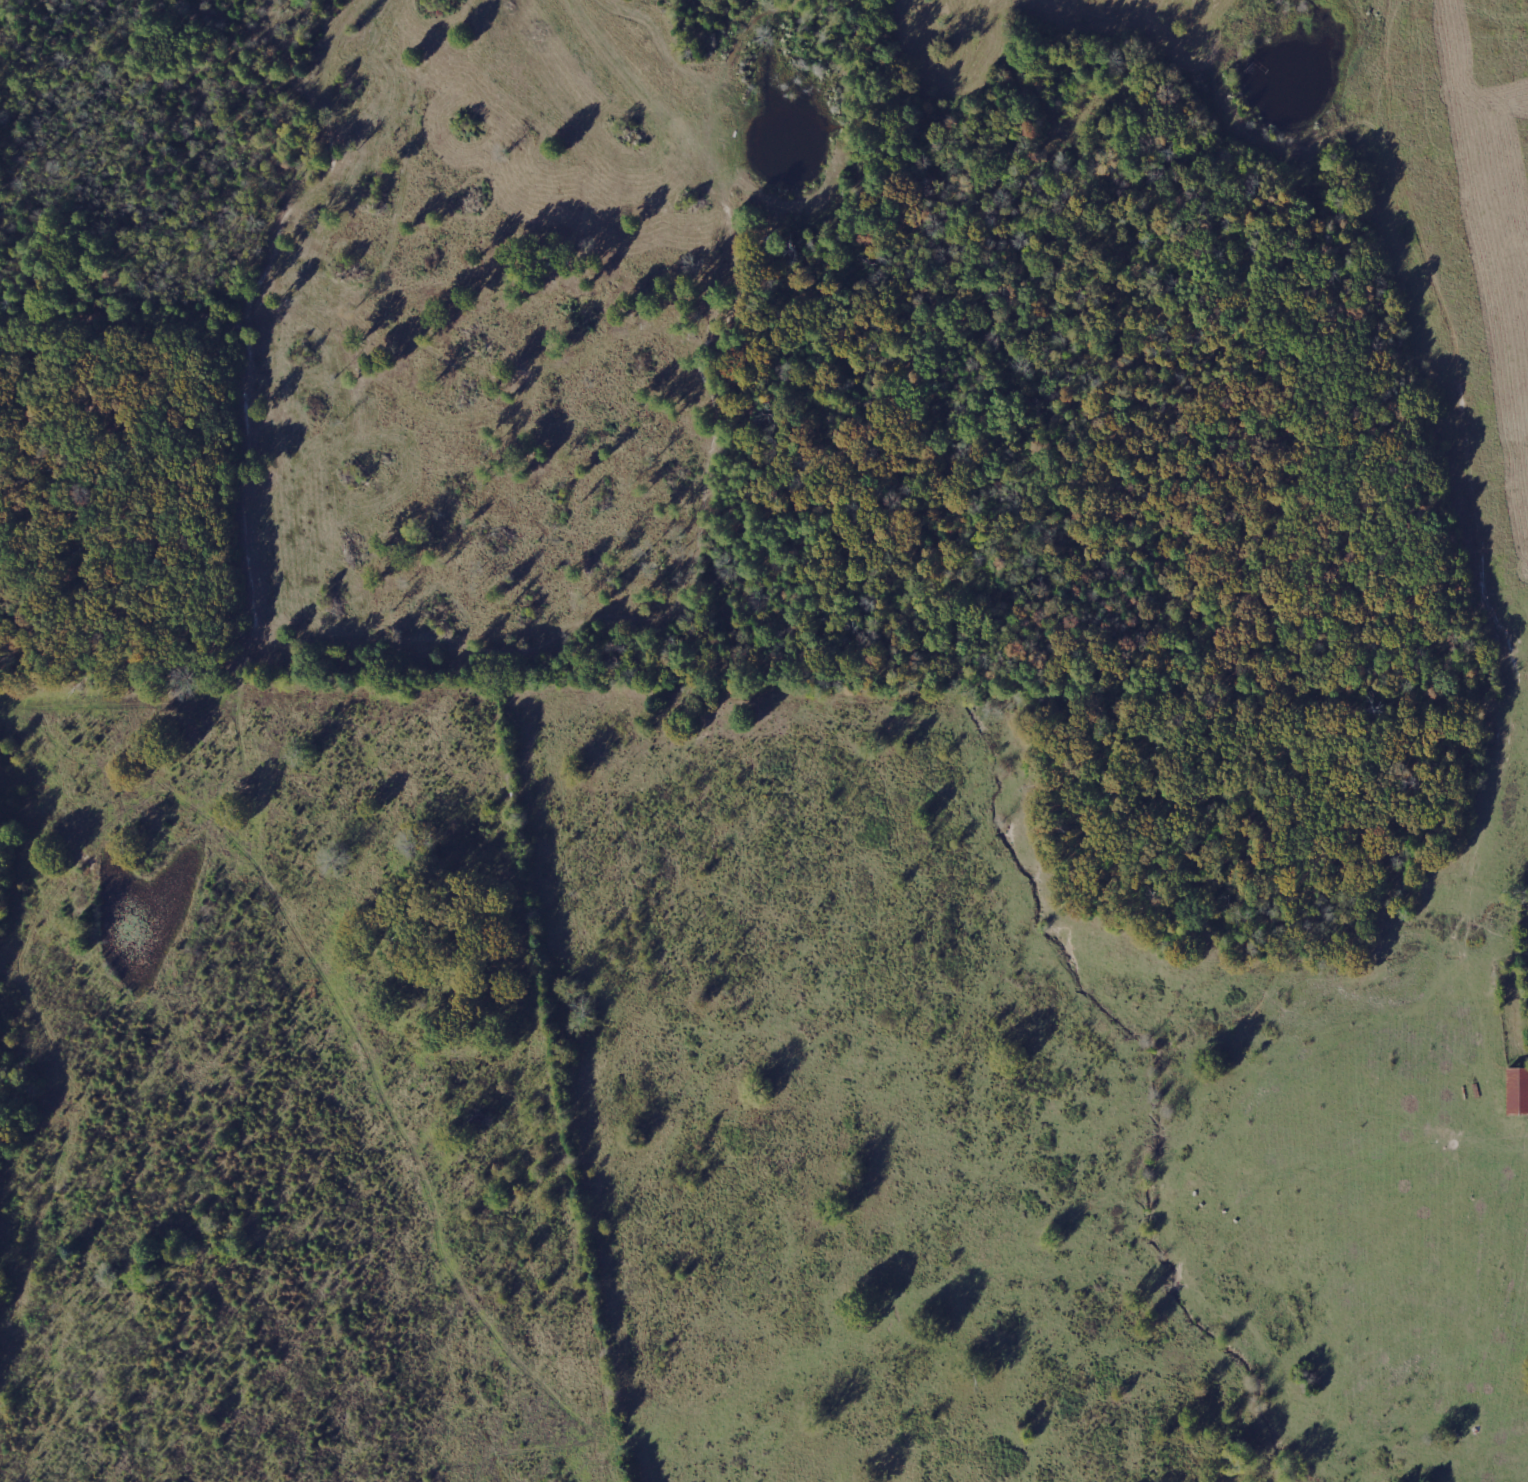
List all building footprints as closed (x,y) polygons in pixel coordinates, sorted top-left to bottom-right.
[(1508,1114),(1527,1114),(1527,1068),(1507,1069),(1508,1114)]
